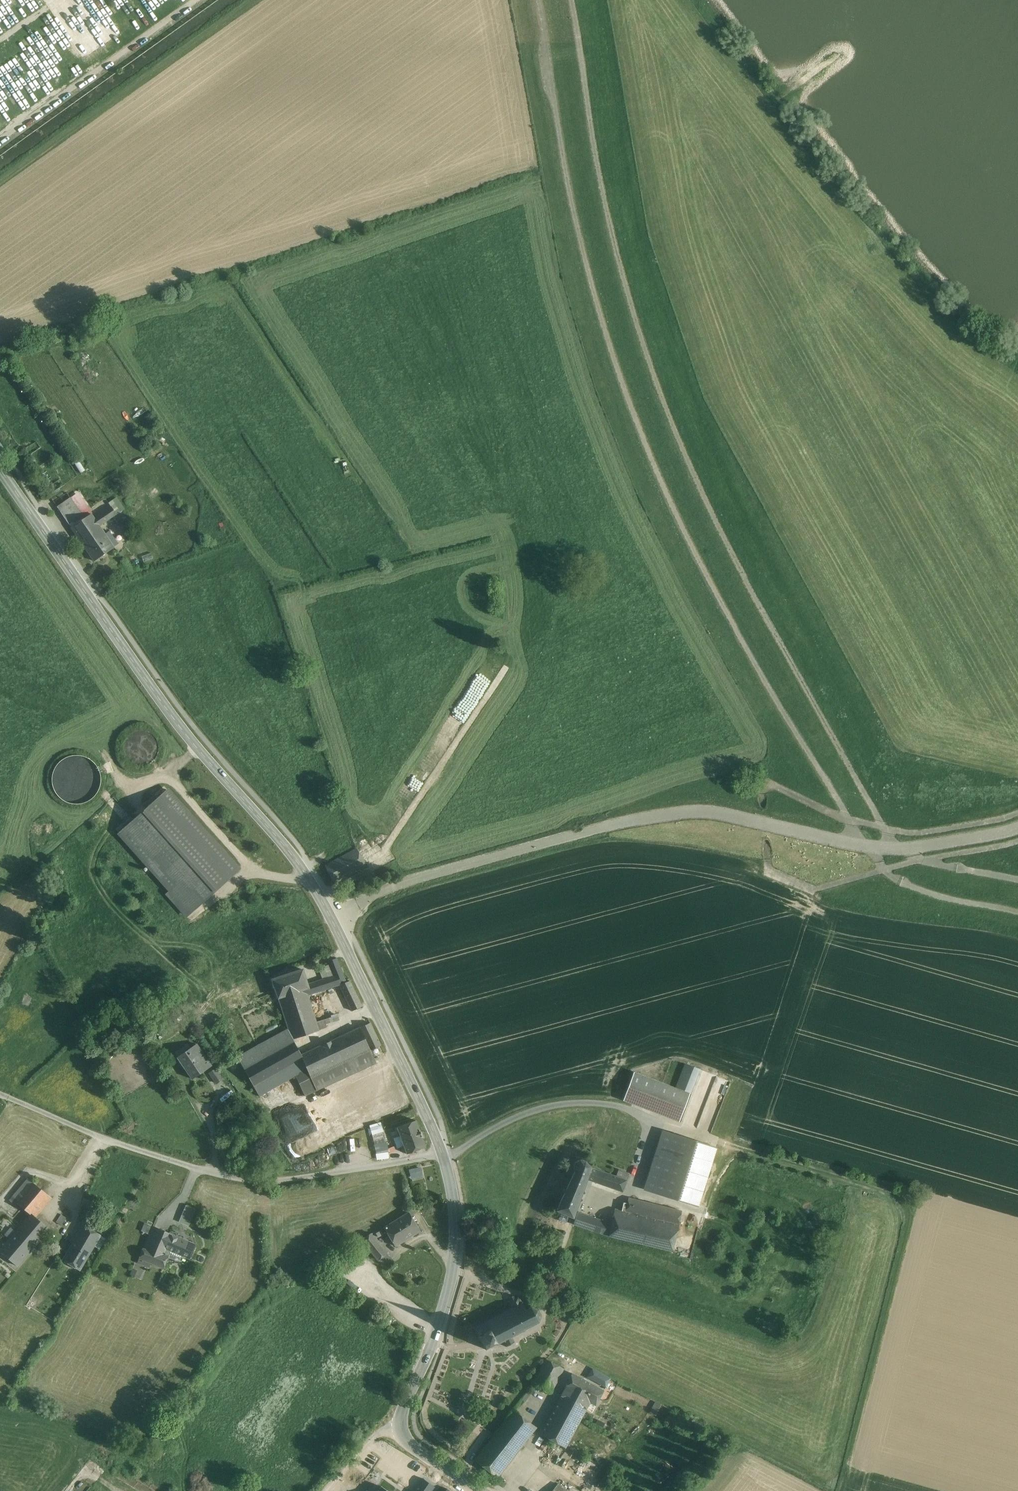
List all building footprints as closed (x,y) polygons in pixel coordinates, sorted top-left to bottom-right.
[(39,16),(44,13),(38,0),(33,3),(39,16)] [(56,22),(61,20),(55,7),(51,9),(56,22)] [(34,52),(11,63),(16,72),(38,60),(34,52)] [(44,56),(59,79),(66,75),(51,52),(44,56)] [(53,501),(55,505),(69,496),(66,492),(53,501)] [(70,498),(84,519),(92,514),(78,493),(70,498)] [(57,507),(71,529),(84,519),(70,498),(57,507)] [(111,507),(94,519),(100,526),(116,515),(111,507)] [(100,526),(94,519),(92,514),(84,519),(71,529),(94,561),(114,548),(100,526)] [(123,747),(124,753),(126,759),(130,763),(136,766),(142,766),(147,765),(153,762),(156,758),(159,752),(159,746),(157,740),(153,735),(148,732),(141,731),(135,732),(129,735),(125,741),(123,747)] [(76,805),(83,804),(90,801),(95,797),(99,791),(101,784),(101,777),(99,770),(96,764),(91,760),(85,757),(79,756),(73,756),(67,757),(61,761),(56,767),(53,773),(52,781),(53,788),(57,795),(62,800),(69,803),(76,805)] [(238,868),(169,791),(120,835),(171,892),(168,895),(186,915),(238,868)] [(366,866),(357,849),(325,866),(335,884),(366,866)] [(337,959),(328,962),(329,965),(319,968),(323,980),(307,985),(309,989),(306,990),(308,996),(340,985),(346,983),(345,980),(337,959)] [(303,970),(272,980),(278,999),(306,990),(309,989),(307,985),(303,970)] [(362,1007),(349,979),(345,980),(346,983),(340,985),(352,1011),(362,1007)] [(306,990),(278,999),(288,1029),(292,1040),(292,1039),(319,1030),(326,1027),(324,1020),(317,1022),(308,996),(306,990)] [(175,1000),(166,1005),(169,1011),(179,1006),(175,1000)] [(340,1012),(347,1009),(344,1001),(337,1004),(340,1012)] [(370,1023),(359,1028),(370,1050),(381,1045),(370,1023)] [(359,1028),(301,1055),(303,1059),(302,1060),(307,1070),(311,1078),(370,1050),(359,1028)] [(288,1029),(237,1057),(259,1097),(296,1076),(307,1070),(302,1060),(303,1059),(301,1055),(292,1039),(292,1040),(288,1029)] [(211,1066),(196,1044),(177,1058),(181,1056),(188,1067),(186,1069),(192,1078),(191,1079),(192,1079),(211,1066)] [(370,1050),(311,1078),(317,1091),(376,1063),(370,1050)] [(699,1070),(685,1064),(676,1089),(690,1094),(699,1070)] [(223,1080),(215,1069),(209,1073),(217,1084),(223,1080)] [(307,1070),(296,1076),(305,1096),(317,1091),(311,1078),(307,1070)] [(663,1084),(633,1072),(623,1101),(679,1122),(690,1094),(676,1089),(663,1084)] [(306,1130),(375,1104),(368,1084),(282,1117),(285,1123),(286,1122),(289,1130),(296,1127),(297,1130),(305,1127),(306,1130)] [(415,1119),(396,1126),(397,1131),(403,1145),(406,1152),(424,1145),(415,1119)] [(387,1142),(381,1123),(369,1127),(377,1152),(386,1150),(389,1150),(387,1142)] [(397,1131),(391,1133),(397,1147),(403,1145),(397,1131)] [(389,1150),(389,1151),(395,1149),(393,1140),(387,1142),(389,1150)] [(697,1206),(715,1148),(694,1141),(676,1199),(697,1206)] [(582,1161),(580,1160),(579,1161),(577,1161),(576,1162),(575,1164),(574,1165),(574,1166),(574,1167),(574,1169),(574,1170),(575,1171),(566,1190),(564,1189),(562,1192),(565,1193),(556,1211),(573,1217),(587,1179),(591,1168),(590,1168),(590,1167),(588,1166),(587,1165),(587,1164),(585,1162),(584,1161),(582,1161)] [(421,1168),(409,1171),(411,1179),(423,1176),(421,1168)] [(611,1175),(591,1168),(587,1179),(622,1192),(627,1181),(616,1177),(611,1175)] [(629,1174),(619,1170),(616,1177),(627,1181),(629,1174)] [(28,1179),(10,1200),(16,1206),(18,1204),(34,1184),(28,1179)] [(52,1198),(34,1184),(18,1204),(30,1214),(31,1213),(36,1217),(52,1198)] [(681,1211),(629,1198),(627,1204),(623,1203),(621,1211),(679,1224),(681,1211)] [(196,1210),(187,1206),(180,1223),(189,1227),(196,1210)] [(621,1211),(615,1209),(611,1224),(608,1236),(627,1240),(635,1242),(643,1244),(672,1251),(679,1224),(621,1211)] [(36,1217),(31,1213),(30,1214),(16,1232),(15,1232),(34,1248),(50,1229),(36,1217)] [(409,1213),(384,1228),(395,1247),(420,1231),(409,1213)] [(611,1224),(578,1213),(573,1224),(608,1236),(611,1224)] [(114,1223),(103,1216),(94,1231),(101,1235),(101,1236),(104,1238),(104,1239),(114,1223)] [(153,1227),(146,1224),(143,1232),(150,1235),(153,1227)] [(83,1225),(62,1260),(80,1271),(101,1236),(101,1235),(94,1231),(83,1225)] [(163,1231),(153,1227),(150,1235),(149,1237),(158,1241),(163,1231)] [(15,1232),(16,1232),(11,1228),(5,1235),(9,1239),(0,1250),(0,1251),(18,1267),(34,1248),(15,1232)] [(163,1231),(158,1241),(149,1237),(144,1249),(143,1249),(139,1258),(164,1268),(171,1251),(163,1248),(169,1233),(163,1231)] [(196,1245),(169,1233),(163,1248),(171,1251),(190,1259),(196,1245)] [(371,1233),(362,1240),(386,1270),(395,1263),(371,1233)] [(143,1271),(135,1267),(132,1274),(141,1277),(143,1271)] [(475,1297),(492,1300),(493,1292),(486,1291),(487,1288),(476,1286),(475,1297)] [(512,1308),(506,1311),(506,1310),(505,1310),(505,1312),(500,1315),(499,1313),(498,1314),(499,1315),(493,1318),(492,1317),(492,1319),(486,1322),(485,1321),(484,1321),(485,1323),(474,1328),(473,1328),(473,1329),(474,1329),(478,1337),(484,1349),(485,1349),(496,1343),(496,1344),(496,1346),(497,1346),(497,1344),(504,1341),(505,1343),(505,1342),(507,1346),(506,1347),(507,1347),(508,1346),(513,1343),(515,1343),(513,1342),(512,1339),(512,1338),(511,1336),(517,1334),(518,1336),(519,1335),(518,1333),(523,1330),(524,1332),(525,1332),(525,1331),(524,1329),(532,1325),(533,1327),(534,1326),(533,1325),(537,1322),(539,1323),(538,1322),(540,1316),(542,1316),(541,1315),(540,1315),(537,1310),(538,1309),(538,1308),(536,1310),(531,1308),(531,1306),(530,1306),(530,1308),(526,1310),(523,1304),(523,1302),(522,1302),(522,1303),(519,1296),(515,1298),(513,1296),(509,1298),(511,1300),(509,1301),(512,1307),(511,1307),(512,1308)] [(564,1369),(546,1359),(536,1377),(533,1383),(551,1392),(564,1369)] [(603,1389),(572,1373),(565,1387),(567,1388),(562,1397),(585,1409),(591,1412),(603,1389)] [(585,1409),(562,1397),(547,1427),(546,1426),(542,1434),(566,1446),(585,1409)] [(660,1404),(653,1401),(648,1411),(655,1415),(660,1404)] [(527,1439),(505,1422),(495,1434),(475,1460),(498,1477),(520,1449),(527,1439)] [(529,1456),(520,1449),(498,1477),(507,1484),(529,1456)] [(414,1490),(431,1490),(434,1487),(423,1479),(414,1490)] [(557,1483),(550,1490),(567,1490),(557,1483)]
